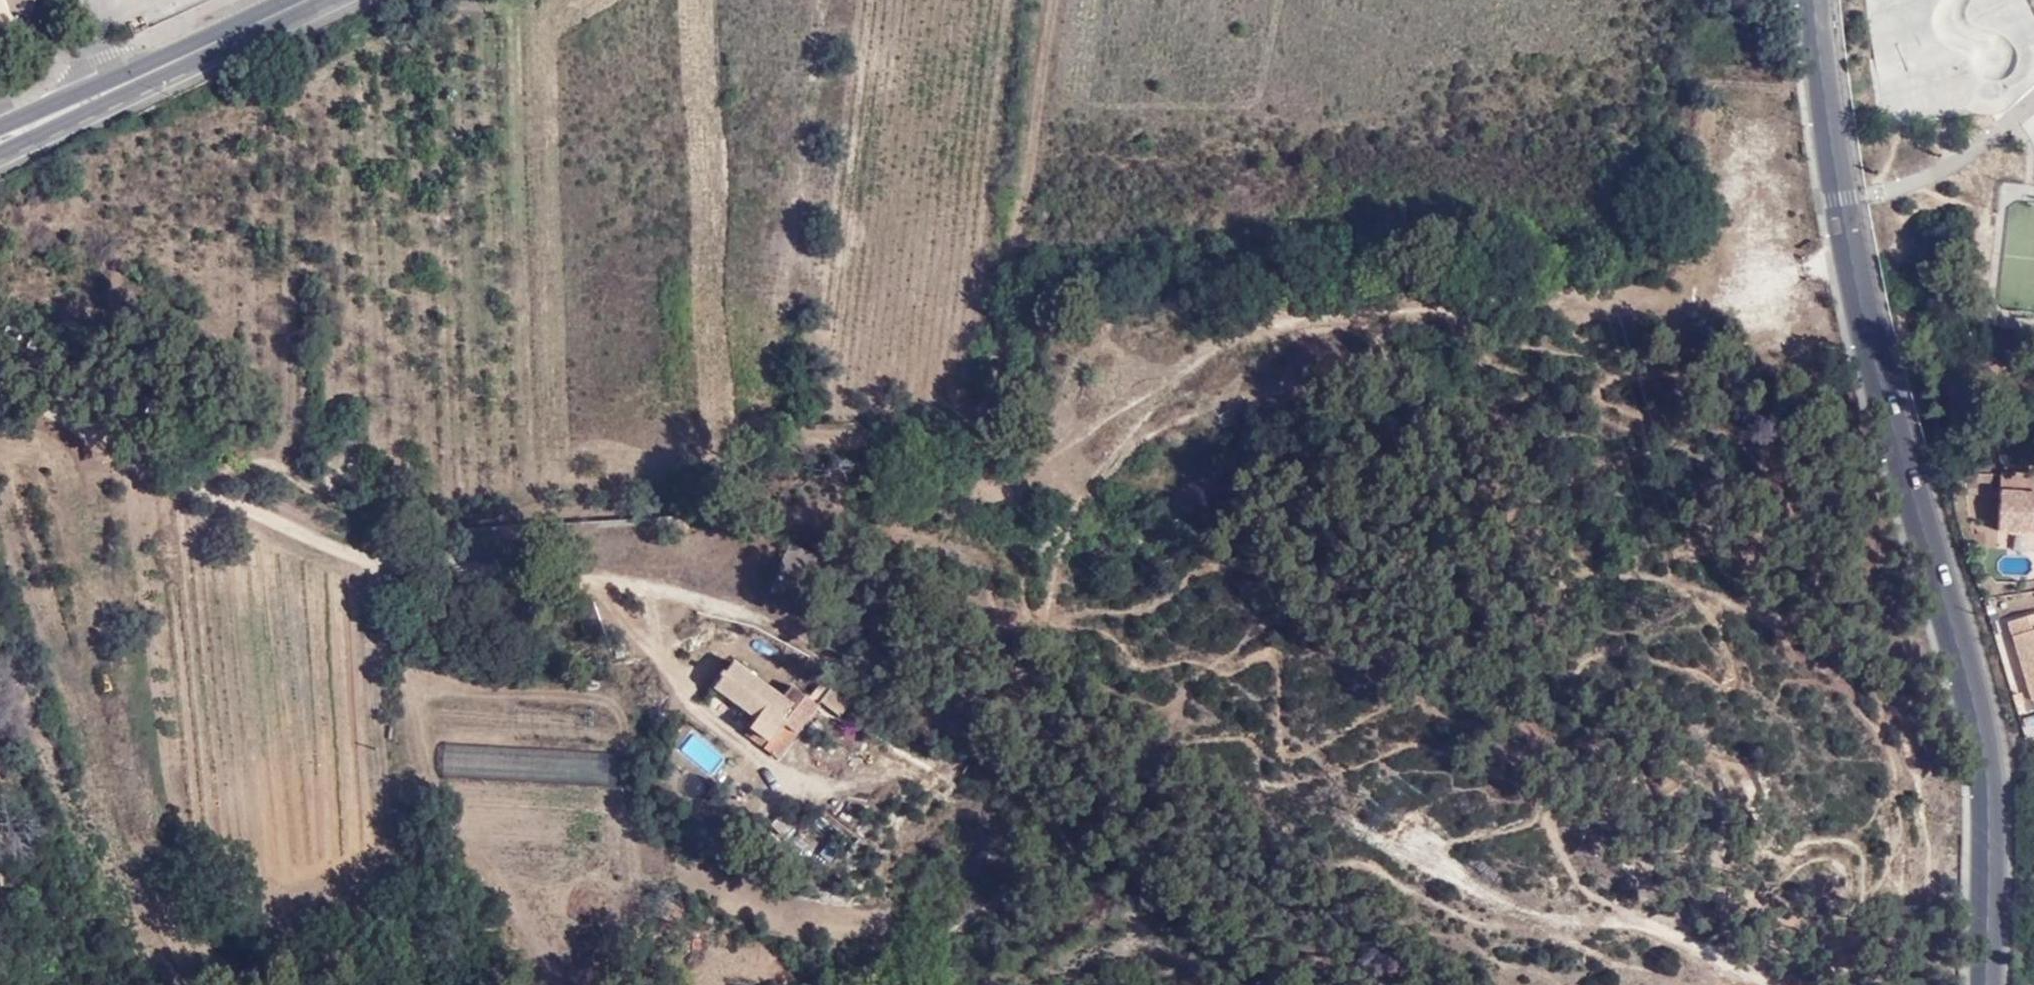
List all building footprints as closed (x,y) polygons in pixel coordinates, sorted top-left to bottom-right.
[(2003,527),(2033,528),(2033,469),(2005,468),(2003,527)] [(2012,616),(2033,690),(2033,609),(2012,616)] [(835,684),(819,705),(792,685),(784,695),(734,660),(714,689),(756,720),(745,738),(764,749),(779,760),(820,706),(822,703),(841,718),(856,700),(835,684)]
